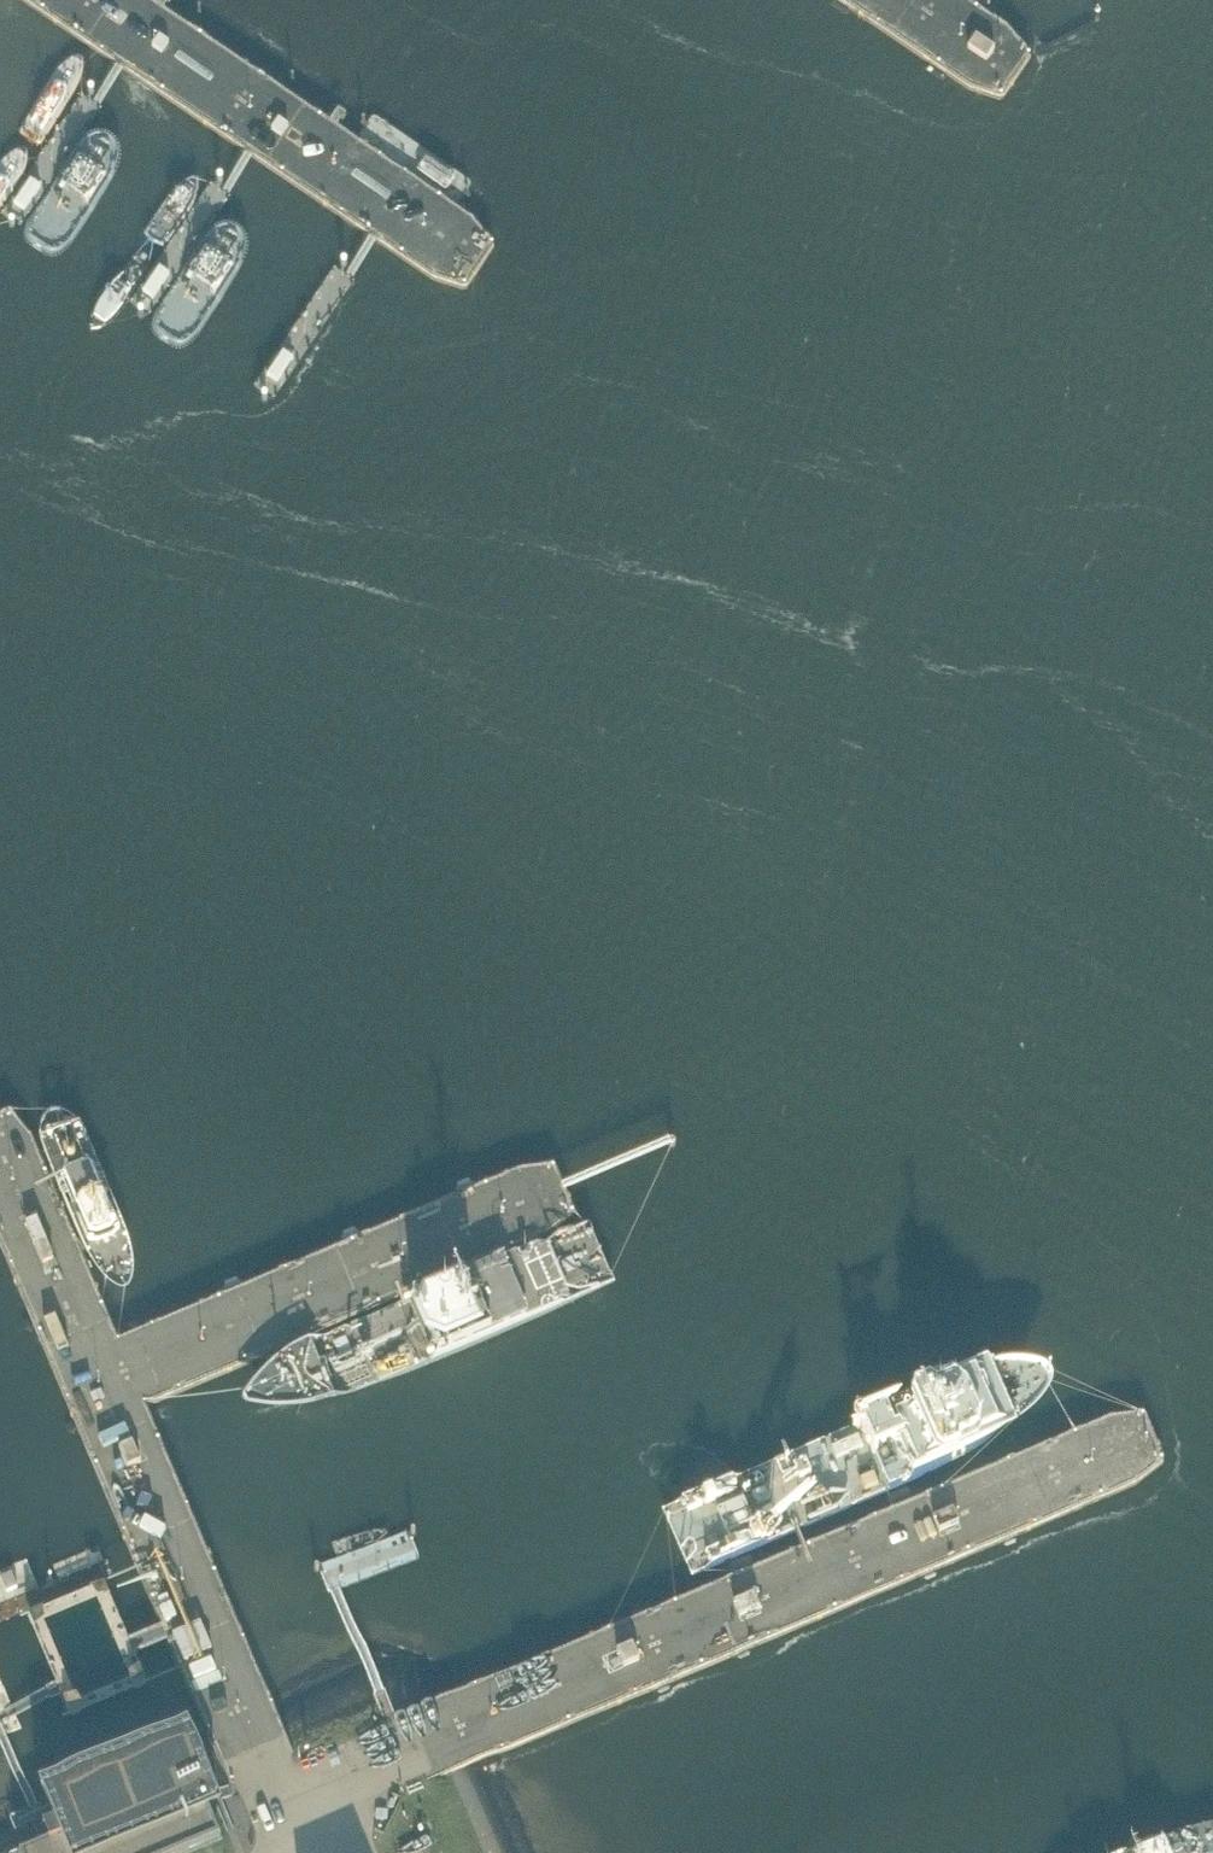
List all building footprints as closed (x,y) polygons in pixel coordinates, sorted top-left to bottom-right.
[(977,36),(970,48),(988,60),(996,48),(977,36)] [(47,1240),(40,1224),(38,1220),(28,1224),(27,1225),(35,1244),(47,1240)] [(47,1240),(36,1245),(44,1265),(55,1260),(47,1240)] [(134,1442),(121,1448),(129,1468),(142,1462),(134,1442)] [(956,1513),(940,1519),(938,1520),(941,1528),(959,1521),(956,1513)] [(757,1597),(741,1604),(739,1604),(743,1612),(760,1605),(757,1597)] [(641,1660),(634,1644),(618,1651),(625,1667),(641,1660)] [(224,1839),(210,1806),(200,1810),(196,1801),(214,1793),(199,1756),(70,1810),(74,1820),(44,1832),(50,1846),(33,1852),(193,1852),(224,1839)]
